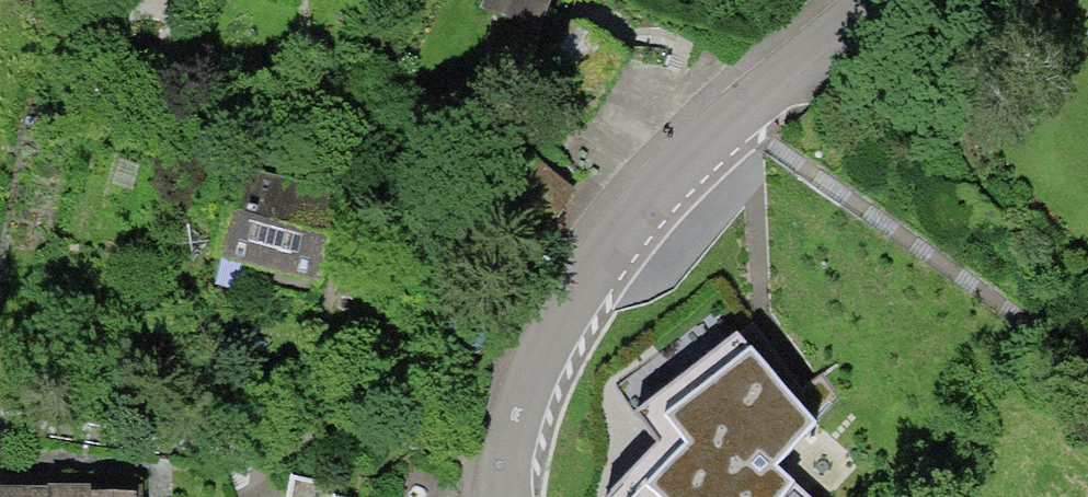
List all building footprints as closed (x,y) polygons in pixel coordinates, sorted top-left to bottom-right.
[(478,15),(544,39),(558,0),(484,0),(478,15)] [(635,59),(577,15),(533,72),(591,116),(635,59)] [(591,195),(520,137),(473,193),(544,252),(591,195)] [(351,203),(247,177),(220,283),(324,309),(351,203)] [(814,252),(746,216),(679,332),(731,359),(814,453),(887,388),(801,282),(814,252)] [(291,479),(288,496),(336,496),(338,487),(291,479)]
